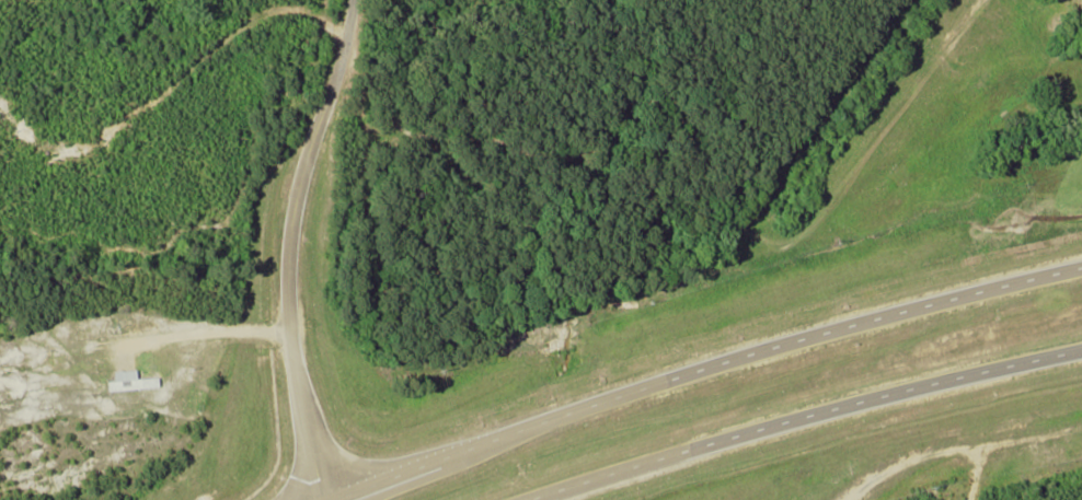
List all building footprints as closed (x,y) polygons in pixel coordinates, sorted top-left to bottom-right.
[(155,375),(133,377),(132,367),(109,370),(110,379),(102,380),(104,390),(156,385),(155,375)]
